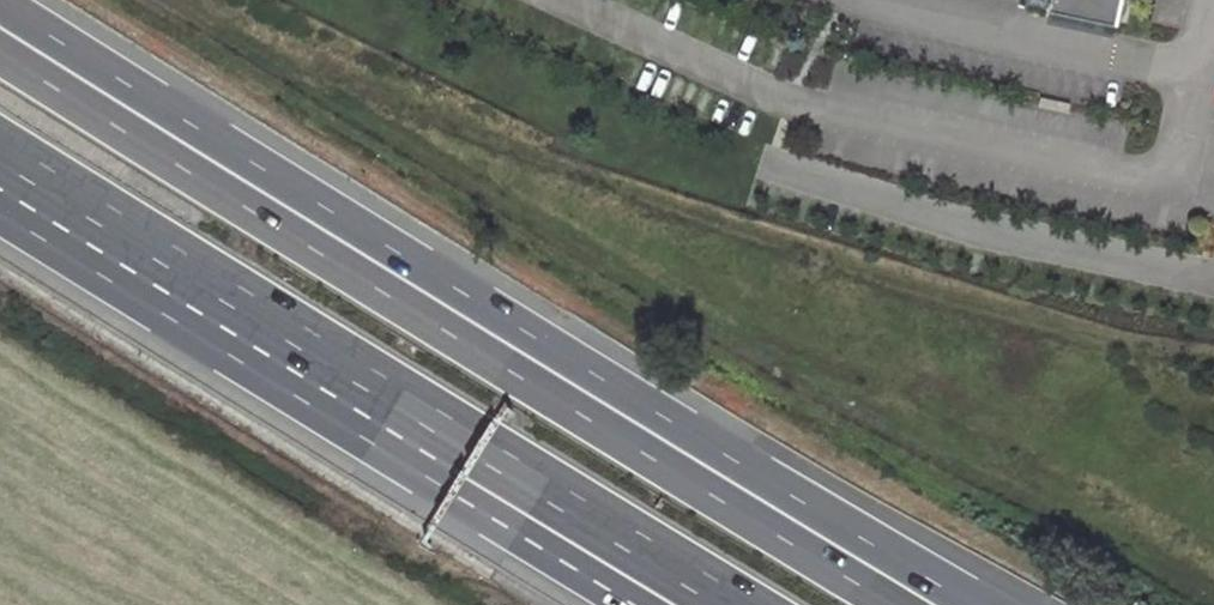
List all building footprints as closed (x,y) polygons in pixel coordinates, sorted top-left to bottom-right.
[(1048,4),(1113,18),(1117,0),(1049,0),(1048,4)]
